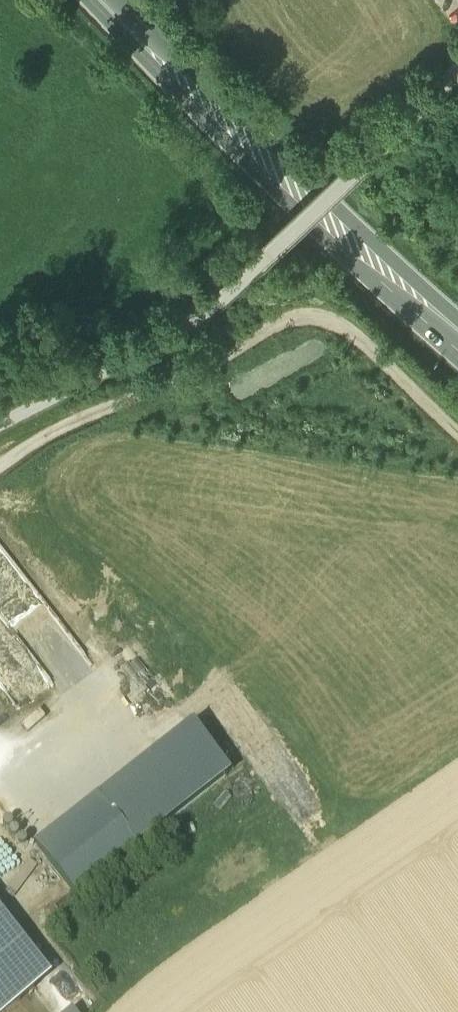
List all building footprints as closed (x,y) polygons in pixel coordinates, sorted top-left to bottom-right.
[(196,737),(43,853),(74,893),(227,777),(196,737)] [(45,979),(0,922),(0,1011),(2,1011),(45,979)]
